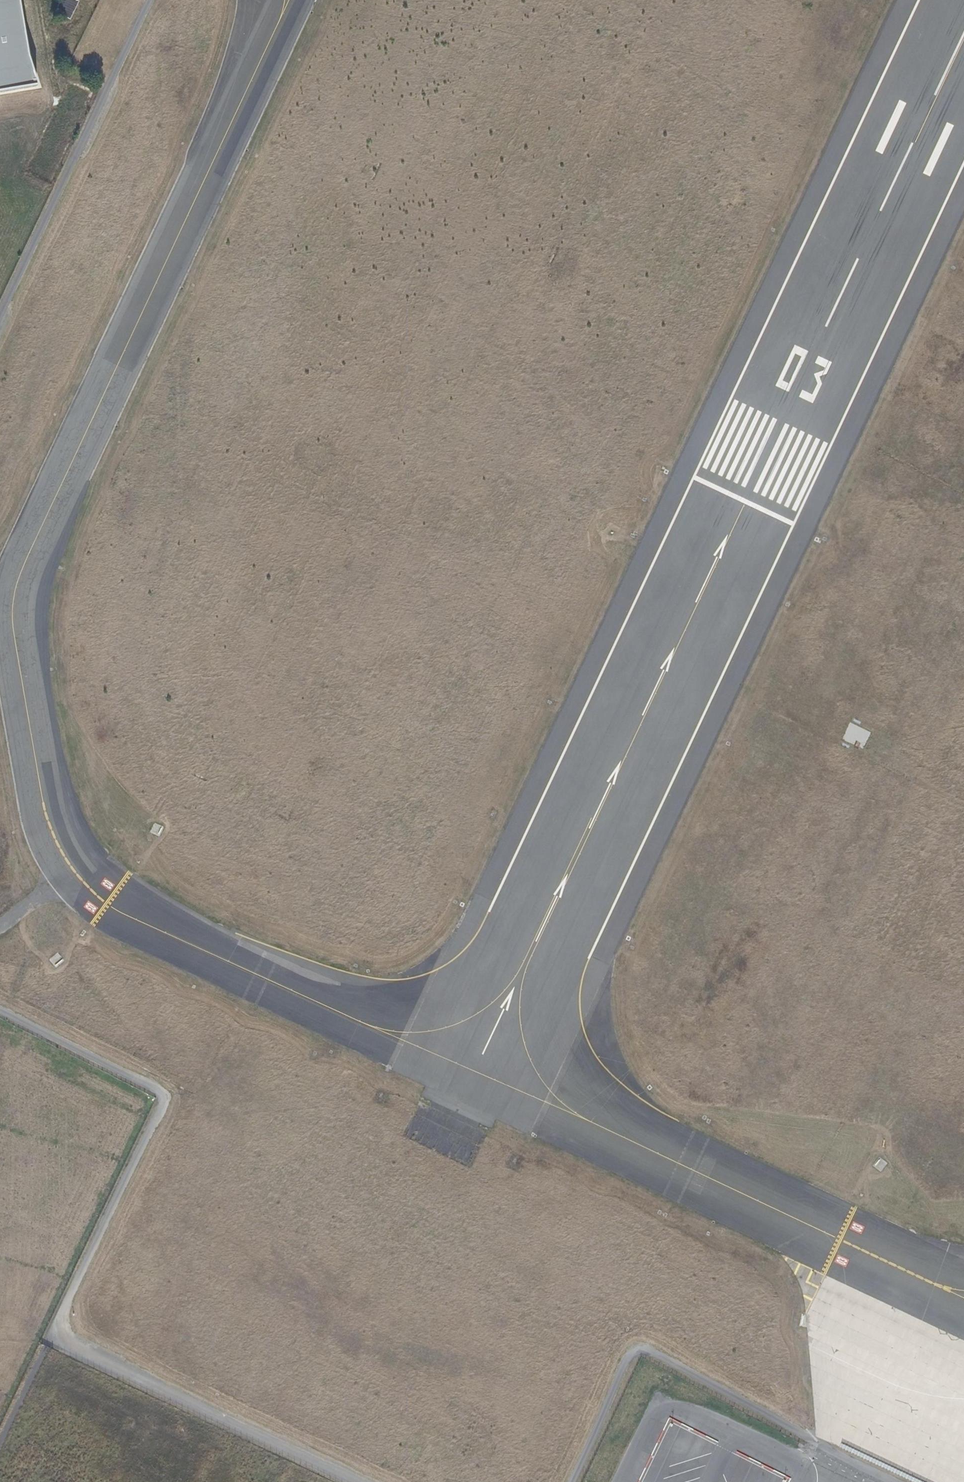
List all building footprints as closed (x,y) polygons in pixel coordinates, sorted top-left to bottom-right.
[(39,84),(29,54),(20,0),(0,0),(0,90),(39,84)] [(70,19),(79,1),(78,0),(61,0),(55,11),(70,19)]
